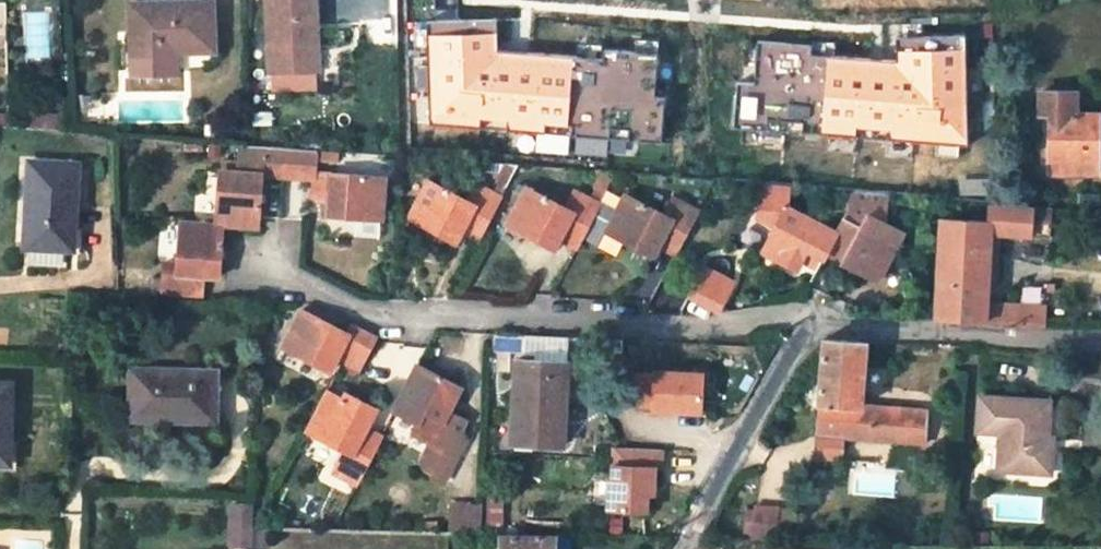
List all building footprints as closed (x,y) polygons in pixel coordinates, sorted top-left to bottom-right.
[(315,0),(270,0),(273,73),(311,72),(317,72),(315,0)] [(214,51),(212,1),(128,4),(128,44),(158,43),(159,53),(176,53),(214,51)] [(129,54),(159,53),(158,43),(128,44),(129,54)] [(159,53),(129,54),(130,79),(177,77),(176,53),(159,53)] [(311,72),(273,73),(273,89),(312,88),(311,72)] [(1076,93),(1042,93),(1042,115),(1050,115),(1050,173),(1099,174),(1099,143),(1093,143),(1093,116),(1076,115),(1076,93)] [(1050,115),(1042,115),(1041,173),(1050,173),(1050,115)] [(229,226),(260,228),(261,218),(262,177),(284,179),(287,149),(250,146),(240,146),(238,172),(221,170),(216,226),(222,226),(229,226)] [(327,216),(382,221),(385,177),(330,173),(315,172),(315,171),(317,152),(287,149),(284,179),(312,181),(311,199),(328,200),(327,216)] [(73,250),(77,165),(30,163),(26,248),(31,248),(30,264),(63,266),(63,249),(73,250)] [(467,202),(428,181),(409,218),(457,243),(462,234),(479,242),(502,197),(476,183),(467,202)] [(827,253),(876,276),(898,233),(882,224),(885,195),(852,192),(851,208),(835,236),(786,210),(786,187),(762,185),(760,219),(774,227),(763,249),(796,266),(799,260),(818,268),(827,253)] [(565,207),(527,188),(508,225),(556,250),(561,241),(577,249),(583,239),(591,223),(601,204),(574,191),(565,207)] [(591,223),(606,231),(621,202),(606,194),(601,204),(591,223)] [(674,199),(665,216),(625,195),(621,202),(606,231),(625,241),(656,256),(661,247),(677,255),(700,212),(674,199)] [(986,222),(942,219),(937,319),(985,321),(990,234),(1050,237),(1052,210),(987,204),(986,222)] [(591,223),(583,239),(610,254),(621,250),(625,241),(606,231),(591,223)] [(181,224),(177,262),(166,261),(163,297),(202,299),(203,278),(219,279),(220,260),(222,226),(216,226),(181,224)] [(703,267),(690,296),(718,310),(719,307),(732,280),(703,267)] [(988,302),(989,327),(1046,325),(1045,300),(988,302)] [(302,312),(283,347),(331,372),(337,359),(344,363),(360,371),(374,343),(376,338),(351,326),(346,334),(325,323),(302,312)] [(568,355),(567,335),(518,337),(519,357),(568,355)] [(815,435),(923,444),(926,411),(860,406),(864,343),(822,341),(815,435)] [(564,448),(568,363),(517,361),(513,435),(533,436),(532,446),(564,448)] [(449,412),(461,389),(418,366),(395,412),(419,424),(414,435),(430,444),(419,467),(446,481),(466,442),(458,437),(466,421),(449,412)] [(212,422),(214,374),(134,371),(132,419),(212,422)] [(653,410),(702,413),(704,375),(655,372),(655,375),(637,374),(636,407),(653,408),(653,410)] [(10,384),(0,384),(0,464),(9,464),(10,384)] [(343,452),(333,473),(357,486),(382,438),(368,430),(378,412),(345,395),(343,399),(328,391),(306,432),(343,452)] [(1001,433),(998,470),(1044,473),(1046,436),(1049,401),(980,396),(977,431),(1001,433)] [(513,445),(532,446),(533,436),(513,435),(513,445)] [(1044,473),(1051,473),(1053,437),(1046,436),(1044,473)] [(662,469),(662,450),(614,448),(613,481),(610,480),(608,511),(647,513),(648,496),(655,496),(656,469),(662,469)] [(255,506),(232,505),(231,547),(253,548),(254,527),(255,506)] [(774,537),(776,508),(754,507),(752,536),(774,537)] [(253,548),(268,548),(268,527),(254,527),(253,548)] [(556,533),(501,532),(501,548),(556,548),(556,533)] [(570,533),(556,533),(556,548),(570,548),(570,533)]
